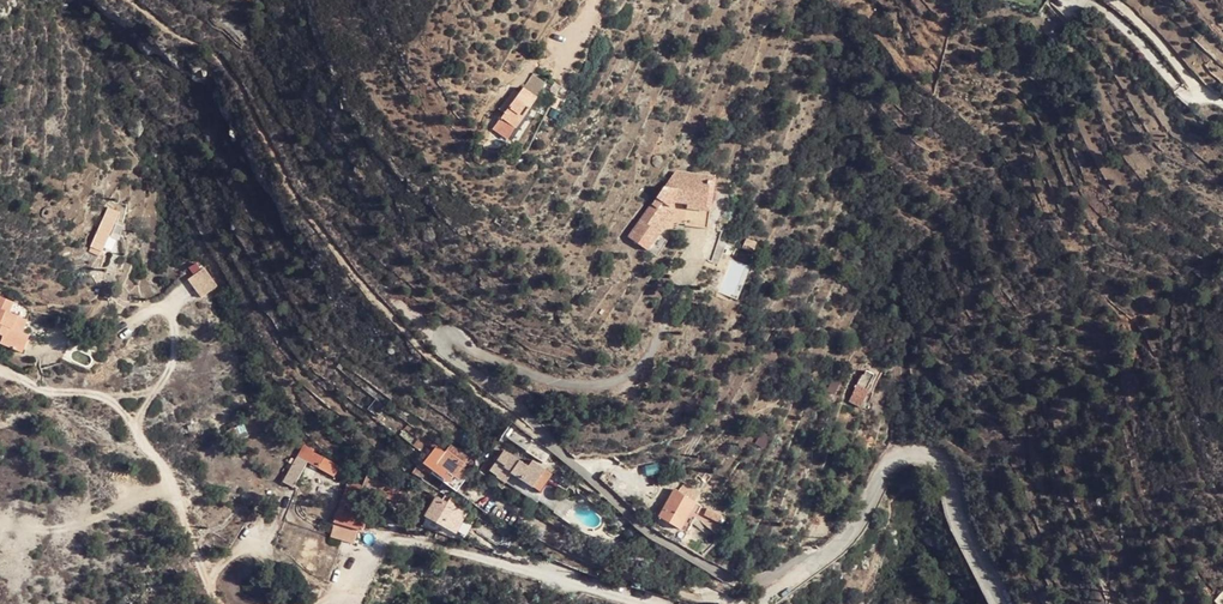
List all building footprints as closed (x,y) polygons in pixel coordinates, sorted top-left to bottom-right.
[(524,84),(539,93),(546,80),(531,72),(524,84)] [(535,96),(527,90),(522,86),(515,95),(529,105),(535,96)] [(499,116),(513,127),(529,105),(515,95),(499,116)] [(687,198),(703,201),(709,180),(673,171),(629,232),(647,245),(661,225),(659,224),(674,205),(670,203),(672,199),(685,203),(687,198)] [(107,207),(103,215),(116,221),(120,212),(107,207)] [(116,221),(103,215),(89,246),(101,251),(116,221)] [(741,246),(752,250),(757,238),(746,234),(741,246)] [(190,281),(203,298),(216,289),(202,270),(190,281)] [(10,312),(14,305),(0,299),(0,331),(3,332),(5,327),(18,332),(25,318),(10,312)] [(3,332),(0,339),(0,341),(20,350),(26,336),(18,332),(5,327),(3,332)] [(855,387),(863,390),(868,380),(859,376),(855,387)] [(866,392),(863,390),(855,387),(848,402),(859,407),(866,392)] [(309,455),(308,440),(306,439),(284,475),(293,480),(309,455)] [(308,440),(309,455),(334,470),(341,459),(308,440)] [(527,447),(543,458),(548,452),(531,440),(527,447)] [(495,454),(504,460),(510,453),(511,450),(501,444),(495,454)] [(445,482),(448,484),(464,462),(447,449),(437,461),(440,464),(432,473),(439,478),(442,480),(445,482)] [(504,460),(495,473),(503,478),(512,467),(533,483),(540,472),(538,471),(526,464),(510,453),(504,460)] [(538,471),(545,462),(532,454),(526,464),(538,471)] [(540,472),(533,483),(540,487),(552,468),(545,462),(538,471),(540,472)] [(442,480),(439,478),(433,485),(440,490),(445,482),(442,480)] [(664,503),(685,515),(693,501),(672,489),(664,503)] [(425,515),(455,529),(464,513),(434,498),(425,515)] [(678,527),(685,515),(664,503),(656,515),(678,527)] [(699,522),(719,528),(724,514),(704,507),(699,522)] [(367,519),(337,512),(334,526),(360,532),(360,531),(362,532),(363,531),(367,519)] [(357,545),(360,532),(334,526),(331,540),(357,545)] [(1095,581),(1100,591),(1106,589),(1101,579),(1095,581)]
